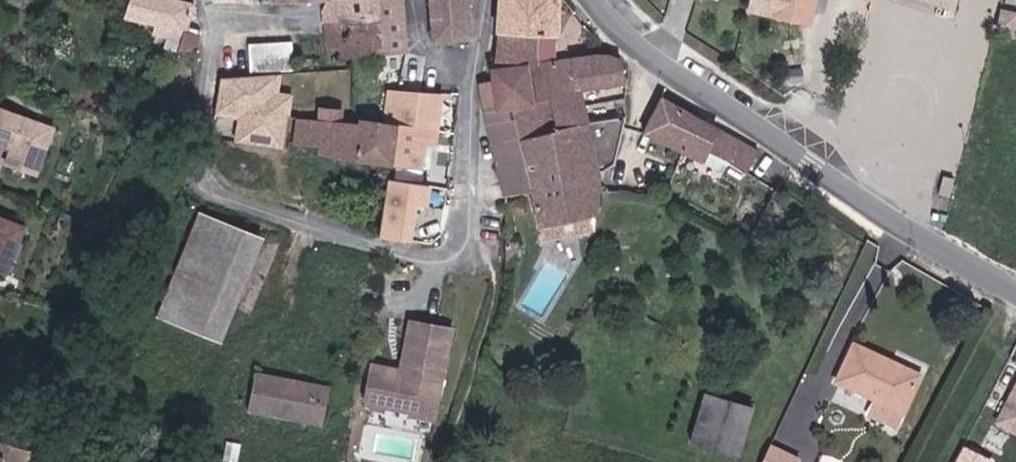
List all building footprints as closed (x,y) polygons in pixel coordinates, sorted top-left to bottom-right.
[(204,35),(191,32),(197,4),(182,0),(121,0),(123,0),(120,13),(162,26),(161,34),(188,42),(202,46),(204,35)] [(378,0),(334,0),(329,6),(331,23),(380,17),(378,0)] [(409,50),(405,0),(378,0),(380,17),(384,52),(394,51),(409,50)] [(437,44),(475,39),(471,0),(433,0),(437,44)] [(502,9),(499,39),(540,39),(558,39),(560,0),(503,0),(502,9)] [(750,9),(798,21),(813,24),(819,0),(753,0),(750,9)] [(996,31),(1013,35),(1015,24),(1015,10),(1002,6),(996,31)] [(356,55),(384,52),(380,17),(331,23),(334,57),(356,55)] [(525,138),(562,130),(595,124),(589,92),(633,83),(622,56),(576,62),(554,65),(541,66),(540,39),(499,39),(498,84),(503,109),(493,111),(513,195),(537,189),(525,138)] [(292,41),(251,40),(250,68),(291,69),(292,41)] [(184,54),(199,58),(202,46),(188,42),(184,54)] [(281,76),(221,71),(217,115),(237,117),(235,140),(287,145),(292,91),(280,90),(281,76)] [(503,109),(498,84),(487,86),(493,111),(503,109)] [(662,93),(647,126),(685,150),(700,160),(707,149),(743,171),(756,149),(758,144),(662,93)] [(445,101),(398,95),(394,95),(390,122),(401,123),(400,127),(396,169),(425,173),(428,147),(439,148),(445,101)] [(0,108),(0,149),(4,151),(0,162),(0,169),(37,182),(56,128),(0,108)] [(326,161),(396,169),(400,127),(365,124),(364,131),(347,129),(349,119),(323,116),(322,126),(306,124),(304,149),(327,152),(326,161)] [(566,148),(562,130),(525,138),(537,189),(546,226),(550,224),(555,238),(599,224),(601,208),(603,199),(605,182),(602,162),(619,161),(620,158),(616,138),(598,141),(566,148)] [(390,217),(406,219),(409,191),(393,189),(390,217)] [(220,342),(263,236),(202,212),(159,317),(220,342)] [(388,240),(419,244),(421,221),(406,219),(390,217),(388,240)] [(0,221),(0,280),(5,281),(24,230),(0,221)] [(430,418),(446,328),(402,320),(393,371),(366,366),(359,405),(430,418)] [(846,378),(881,397),(905,411),(922,380),(897,366),(898,363),(864,343),(846,378)] [(332,387),(257,372),(250,411),(325,425),(332,387)] [(992,426),(1015,437),(1015,375),(992,426)] [(905,411),(881,397),(873,412),(898,426),(905,411)] [(742,453),(755,414),(711,399),(697,440),(742,453)] [(997,457),(965,441),(955,461),(995,461),(997,457)] [(3,444),(0,449),(0,461),(37,461),(3,444)] [(775,449),(769,461),(804,461),(775,449)]
